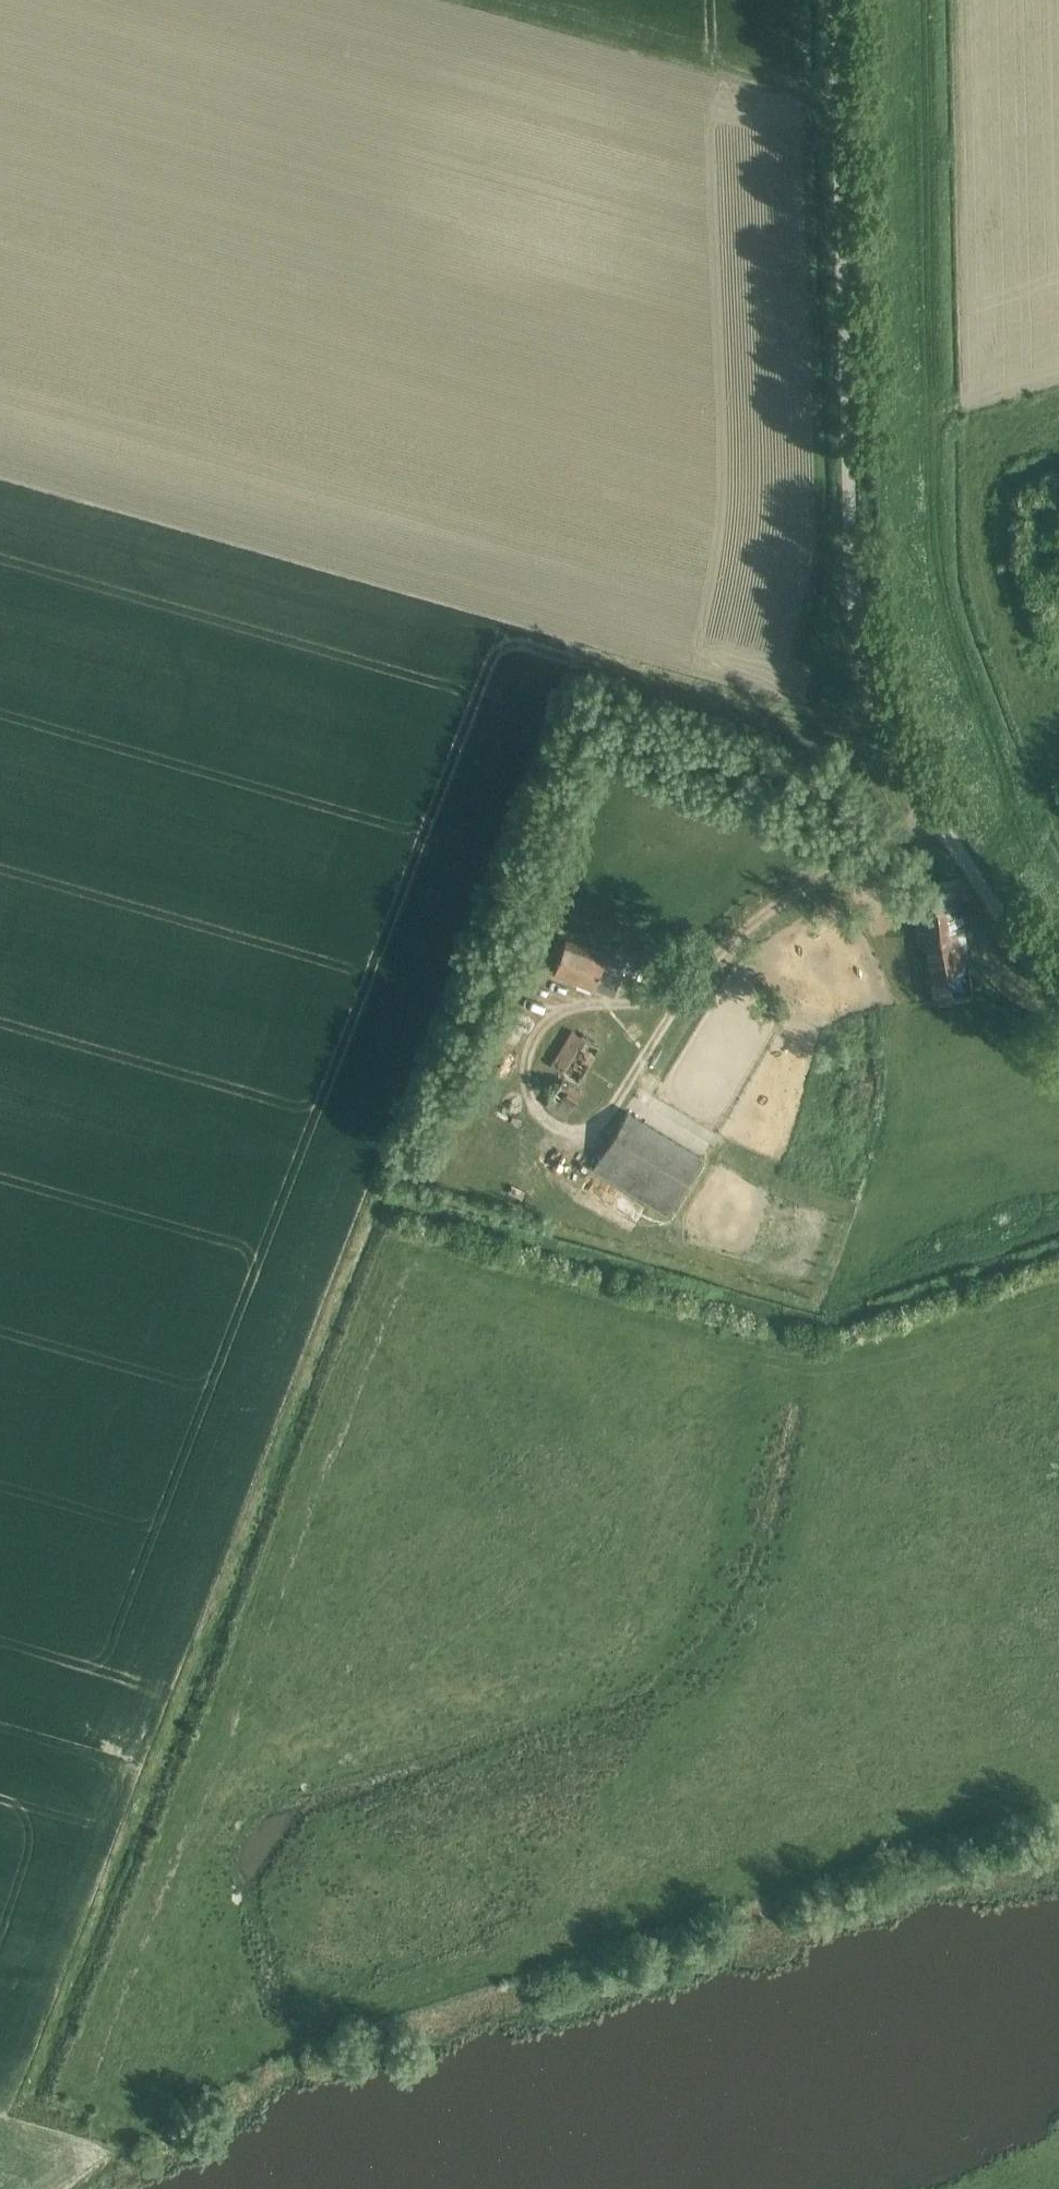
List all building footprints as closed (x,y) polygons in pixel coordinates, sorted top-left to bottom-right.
[(972,995),(956,880),(910,886),(927,1000),(972,995)] [(626,963),(565,939),(553,971),(593,987),(595,981),(615,989),(626,963)] [(576,1084),(599,1047),(572,1031),(551,1065),(576,1084)] [(566,1117),(581,1091),(562,1079),(546,1104),(566,1117)] [(627,1112),(593,1169),(667,1214),(702,1157),(627,1112)]
